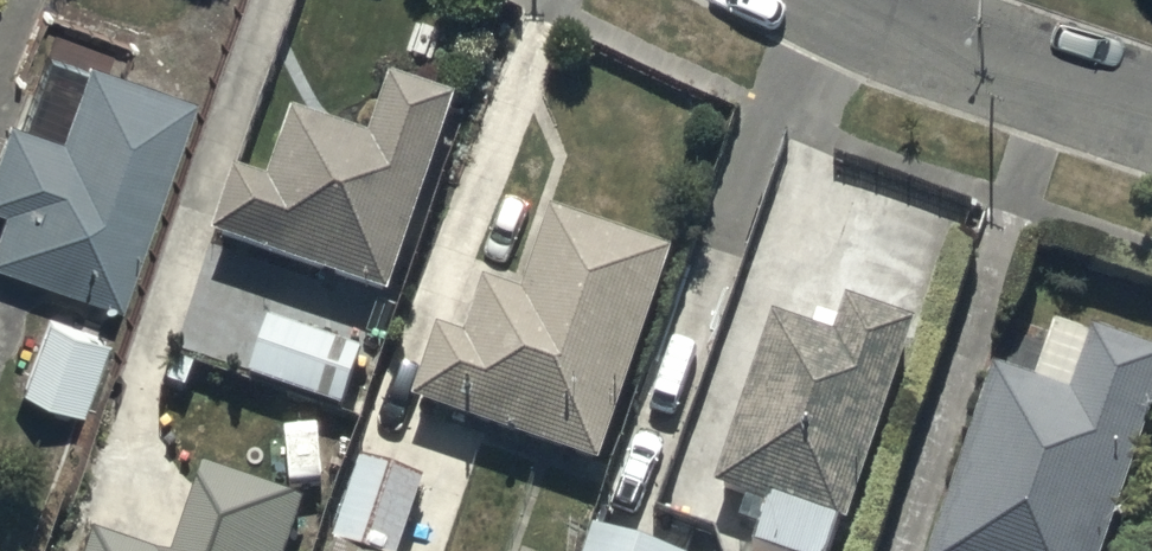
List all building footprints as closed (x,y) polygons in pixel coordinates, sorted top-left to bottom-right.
[(47,62),(24,128),(10,123),(0,153),(0,214),(5,215),(0,230),(0,274),(120,315),(193,102),(87,66),(84,75),(47,62)] [(455,91),(389,69),(370,127),(294,102),(270,173),(235,162),(214,224),(390,283),(455,91)] [(673,241),(552,200),(523,284),(485,271),(466,327),(437,318),(412,393),(600,456),(673,241)] [(916,311),(846,289),(834,326),(771,305),(715,476),(769,494),(837,516),(847,519),(916,311)] [(359,343),(267,311),(246,370),(338,402),(359,343)] [(47,324),(22,400),(85,420),(110,344),(47,324)] [(1105,355),(1085,413),(1003,385),(946,550),(1119,550),(1151,454),(1151,371),(1105,355)] [(334,535),(383,550),(396,550),(422,471),(361,451),(334,535)] [(208,460),(177,550),(284,550),(304,494),(208,460)] [(769,494),(750,550),(825,550),(837,516),(769,494)] [(596,516),(584,550),(690,550),(691,549),(596,516)] [(95,524),(86,550),(172,550),(95,524)] [(334,535),(329,550),(383,550),(334,535)]
